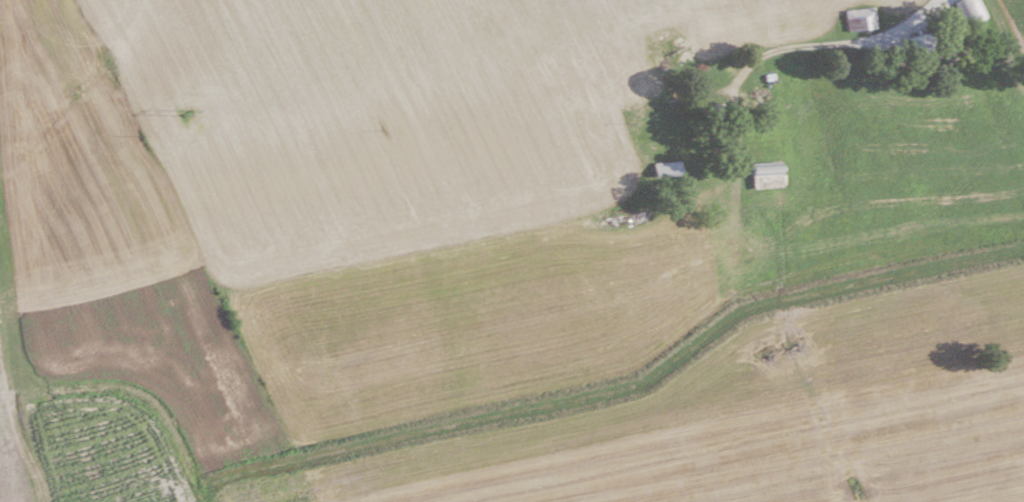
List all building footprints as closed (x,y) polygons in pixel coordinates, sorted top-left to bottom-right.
[(979,0),(958,0),(954,2),(965,27),(986,17),(979,0)] [(845,10),(847,31),(876,28),(874,7),(845,10)] [(944,51),(938,29),(907,37),(912,59),(944,51)] [(723,104),(711,104),(711,123),(724,123),(723,104)] [(656,162),(656,177),(683,176),(683,161),(656,162)] [(754,163),(754,188),(784,188),(784,163),(754,163)]
